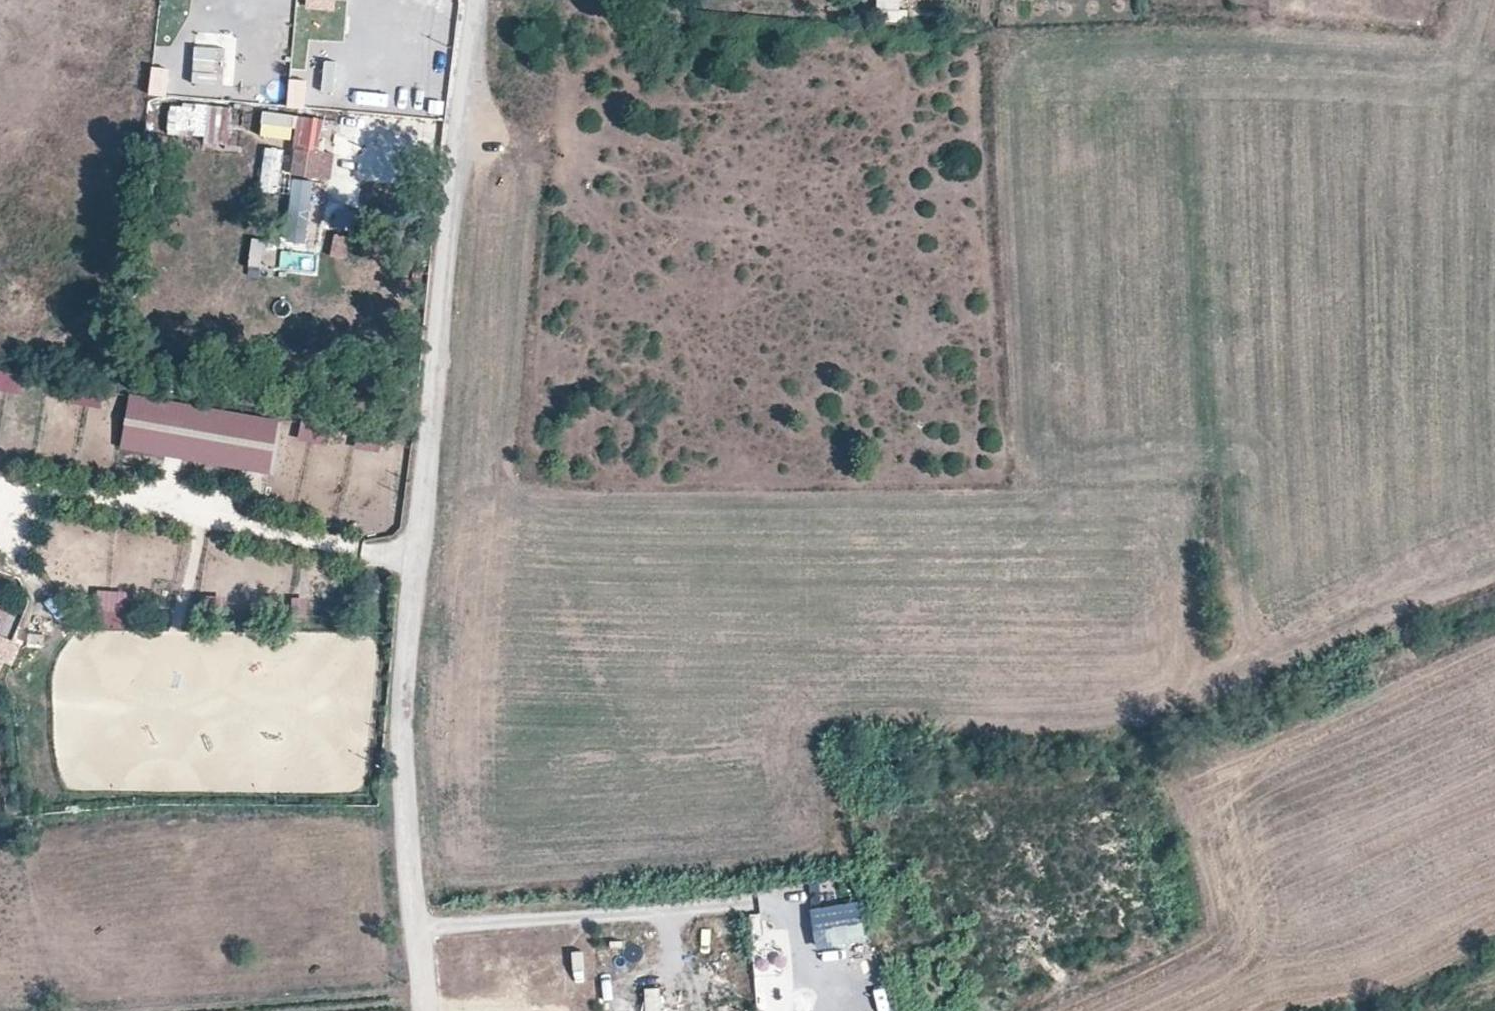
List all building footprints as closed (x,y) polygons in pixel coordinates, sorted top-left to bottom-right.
[(309,9),(337,12),(338,0),(309,0),(309,9)] [(905,0),(881,0),(881,23),(904,24),(905,0)] [(171,71),(154,69),(151,97),(168,99),(171,71)] [(308,82),(293,80),(290,107),(305,108),(308,82)] [(206,147),(228,148),(230,106),(208,105),(206,147)] [(322,179),(326,151),(293,146),(289,174),(322,179)] [(286,244),(309,246),(314,181),(290,180),(286,244)] [(281,269),(316,270),(316,254),(281,253),(281,269)] [(175,449),(180,420),(130,411),(123,449),(174,457),(175,449)] [(222,458),(228,428),(180,420),(175,449),(222,458)] [(299,440),(326,445),(329,427),(302,422),(299,440)] [(273,474),(279,437),(228,428),(222,458),(221,465),(273,474)] [(359,436),(355,448),(376,455),(380,443),(359,436)] [(96,592),(98,629),(128,628),(127,591),(96,592)] [(28,633),(28,643),(45,644),(46,634),(28,633)] [(5,660),(10,648),(13,641),(0,635),(0,672),(5,660)] [(14,664),(19,651),(10,648),(5,660),(14,664)] [(847,912),(820,916),(824,943),(851,939),(847,912)] [(618,985),(602,986),(604,1010),(620,1010),(618,985)]
